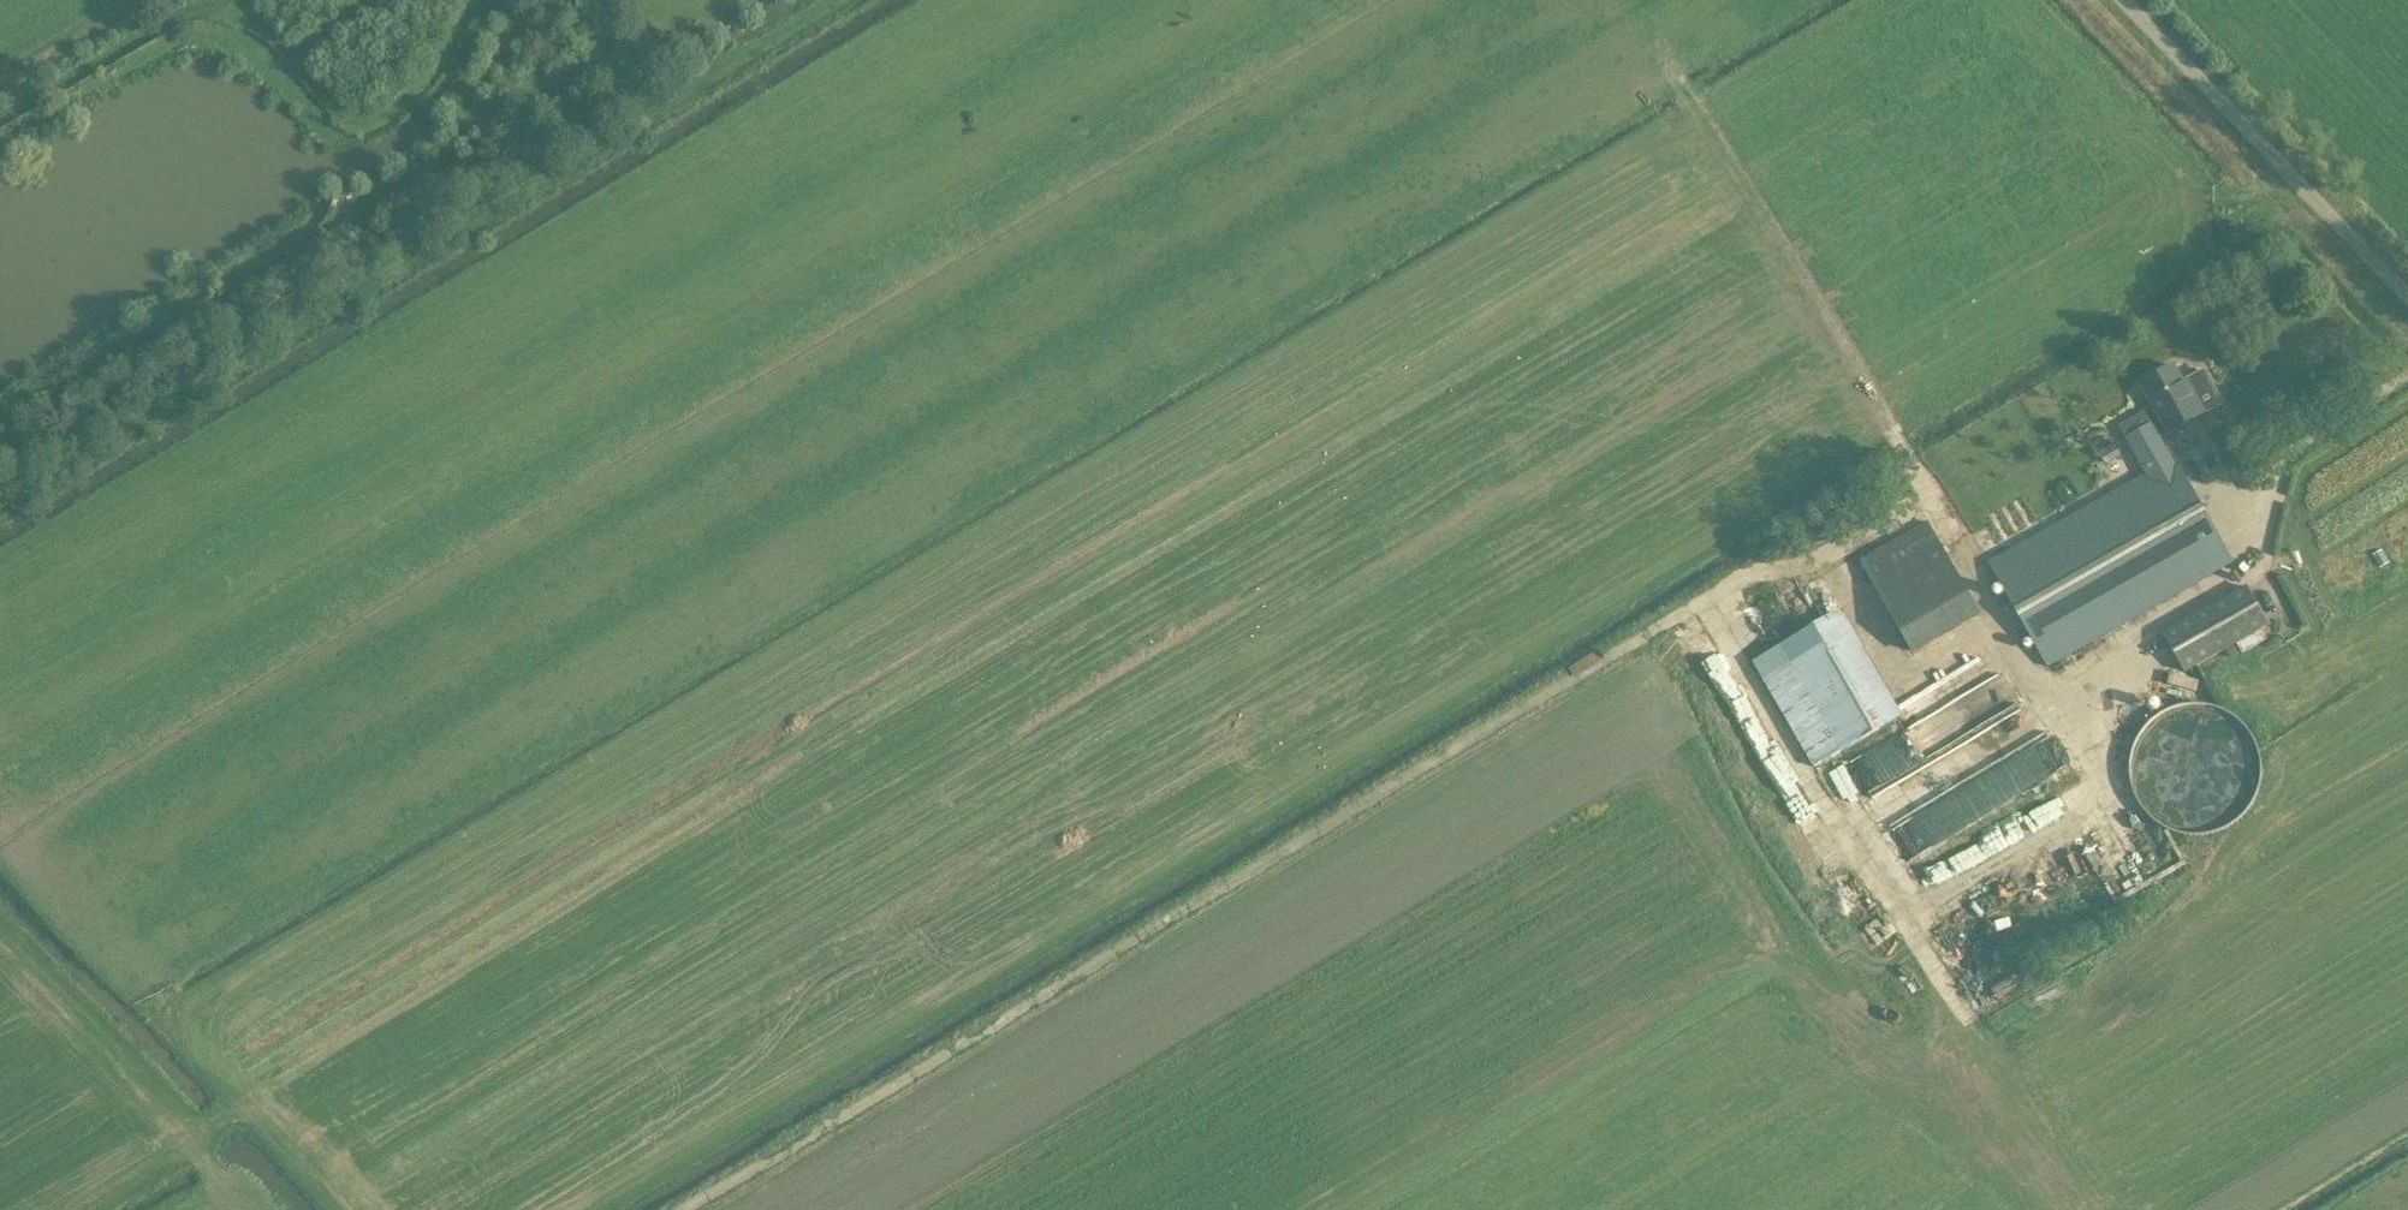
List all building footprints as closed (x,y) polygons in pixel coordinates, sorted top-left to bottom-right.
[(2236,221),(2228,225),(2233,234),(2240,230),(2236,221)] [(2175,366),(2141,385),(2161,421),(2155,424),(2162,438),(2168,434),(2210,411),(2195,384),(2188,389),(2175,366)] [(2125,438),(2145,473),(2065,519),(2054,500),(2037,509),(2047,529),(1987,562),(2049,669),(2234,563),(2178,462),(2177,462),(2162,438),(2155,424),(2153,422),(2125,438)] [(1981,614),(1929,521),(1860,559),(1913,654),(1981,614)] [(2407,531),(2399,537),(2407,548),(2407,547),(2407,532),(2407,531)] [(2269,626),(2247,586),(2163,634),(2185,674),(2269,626)] [(1897,720),(1836,615),(1781,648),(1842,753),(1897,720)] [(2225,709),(2211,705),(2196,703),(2181,705),(2167,709),(2154,718),(2143,728),(2136,741),(2131,755),(2129,769),(2131,784),(2136,799),(2143,811),(2154,822),(2167,830),(2181,835),(2196,836),(2211,835),(2225,830),(2238,822),(2248,811),(2256,799),(2261,784),(2263,769),(2261,755),(2256,741),(2248,728),(2238,718),(2225,709)]
